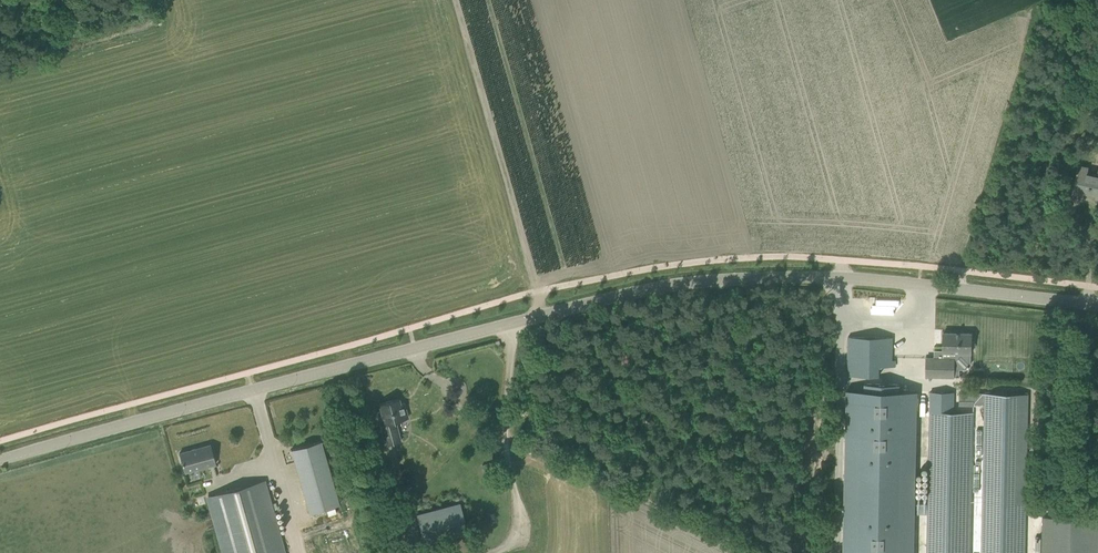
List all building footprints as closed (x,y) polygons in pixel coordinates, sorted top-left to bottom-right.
[(1071,61),(1071,77),(1082,77),(1082,61),(1071,61)] [(1097,198),(1097,169),(1097,174),(1088,172),(1089,167),(1078,164),(1072,193),(1082,195),(1083,192),(1096,195),(1096,198),(1097,198)] [(926,368),(926,376),(954,377),(954,368),(966,368),(967,367),(969,366),(969,365),(970,353),(971,353),(971,349),(974,349),(975,341),(972,341),(972,333),(943,332),(943,352),(944,352),(943,357),(926,357),(926,368)] [(848,336),(847,375),(879,376),(879,375),(879,366),(891,366),(892,337),(848,336)] [(844,552),(914,552),(914,513),(928,513),(928,503),(915,502),(917,391),(900,391),(900,384),(864,383),(864,390),(847,390),(844,552)] [(927,552),(970,552),(973,411),(953,411),(954,392),(930,391),(928,503),(928,513),(927,552)] [(959,405),(974,405),(974,404),(984,404),(984,410),(981,552),(1026,552),(1029,393),(974,392),(959,392),(959,405)] [(379,403),(382,414),(378,415),(386,445),(400,441),(396,425),(395,426),(394,421),(408,418),(404,402),(400,403),(399,398),(379,403)] [(339,505),(321,441),(291,449),(309,513),(339,505)] [(216,463),(211,444),(179,453),(184,472),(216,463)] [(263,480),(209,496),(226,552),(283,552),(263,480)] [(203,497),(197,499),(199,506),(205,504),(203,497)] [(460,502),(416,514),(424,543),(468,532),(460,502)] [(1042,517),(1042,552),(1097,552),(1097,518),(1042,517)]
